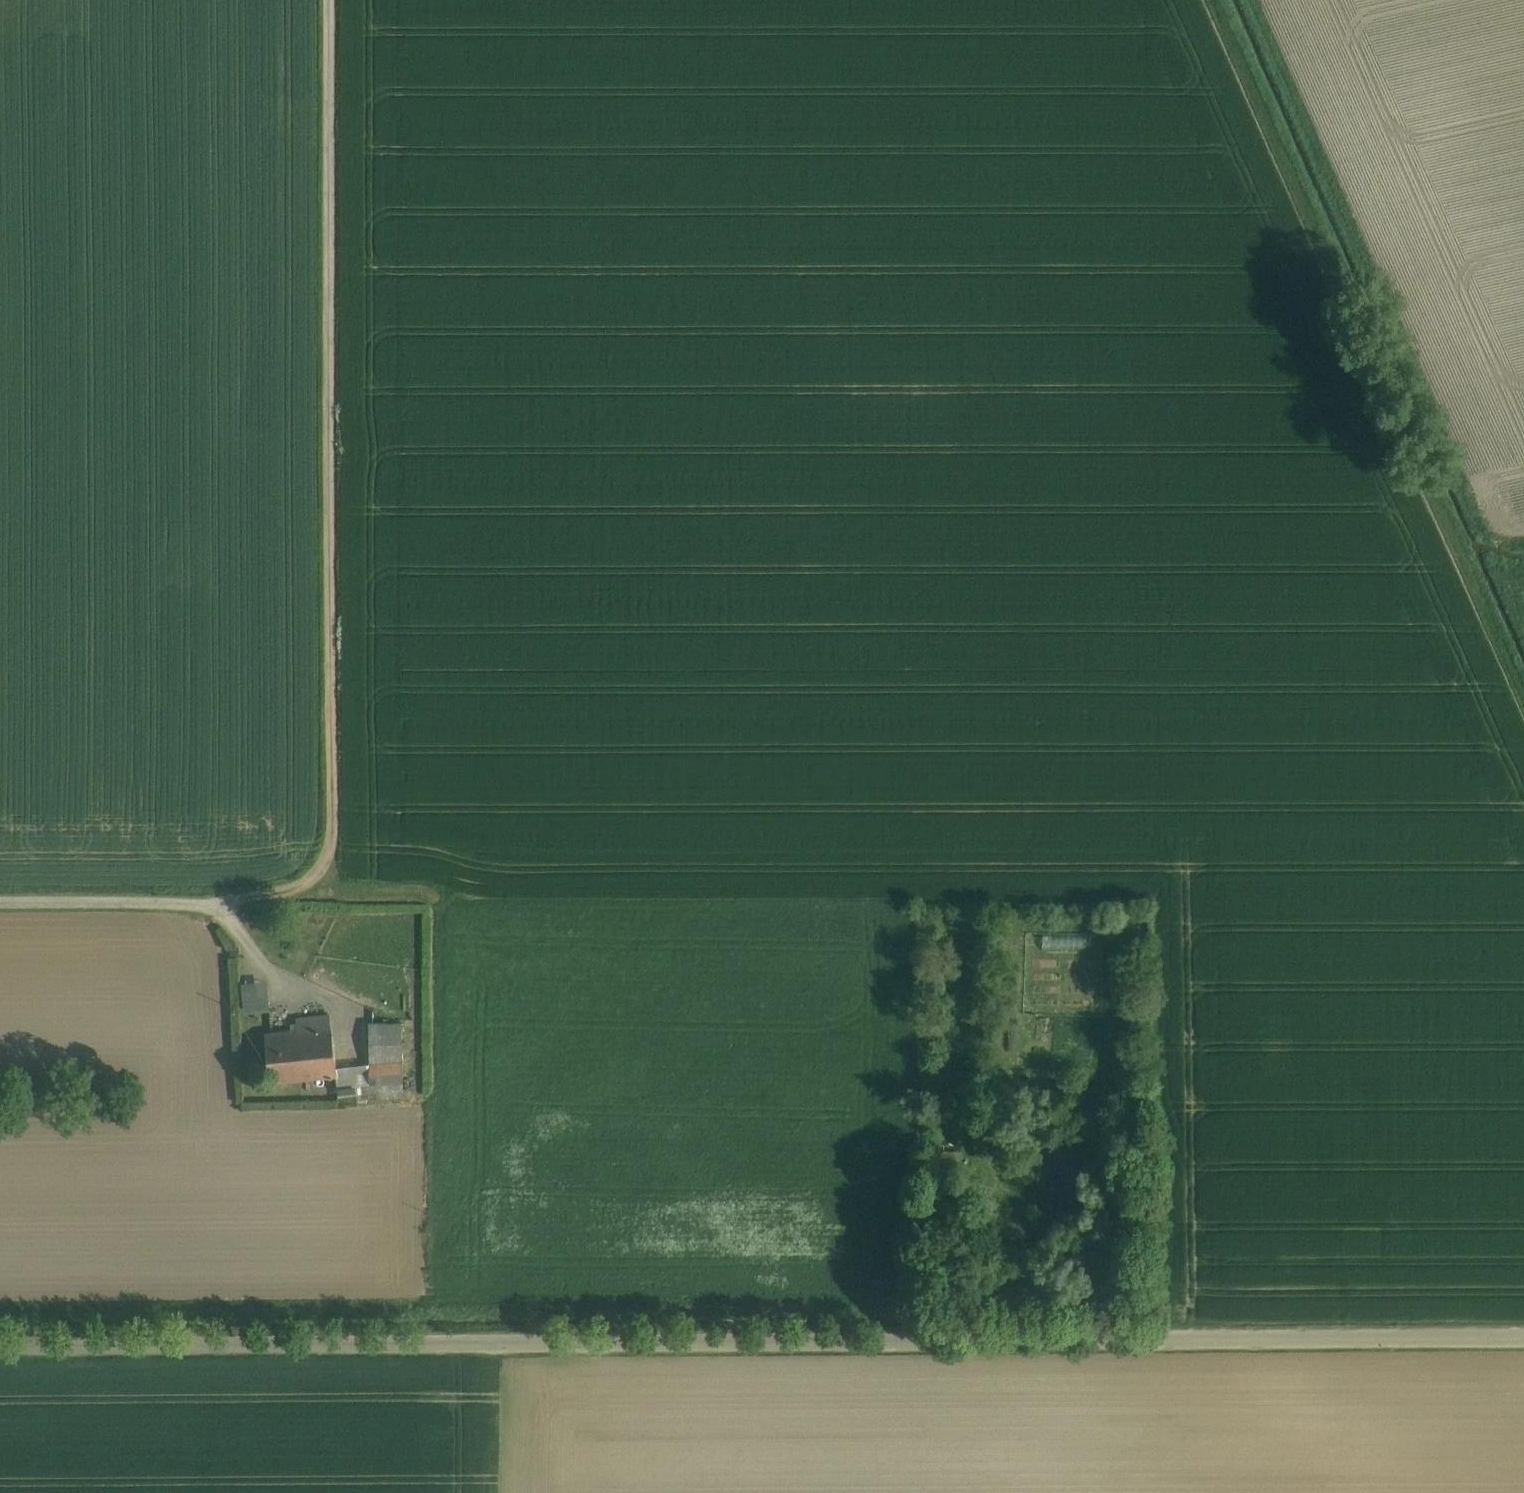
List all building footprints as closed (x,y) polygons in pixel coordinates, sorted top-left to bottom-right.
[(330,1015),(297,1019),(298,1031),(299,1031),(331,1027),(330,1015)] [(403,1061),(402,1023),(369,1024),(369,1063),(403,1061)] [(299,1031),(305,1079),(337,1075),(331,1027),(299,1031)] [(305,1079),(299,1031),(298,1031),(265,1035),(271,1082),(305,1079)] [(403,1061),(369,1063),(369,1083),(370,1085),(403,1082),(403,1061)] [(403,1082),(370,1085),(369,1083),(355,1084),(356,1100),(403,1096),(403,1082)]
